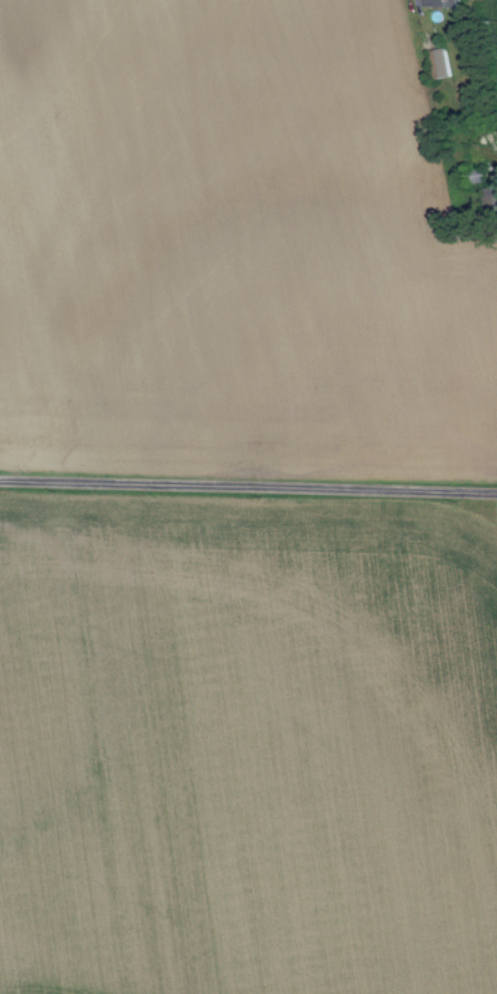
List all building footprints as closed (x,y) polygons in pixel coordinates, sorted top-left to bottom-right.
[(453,76),(450,48),(437,49),(440,77),(453,76)]
